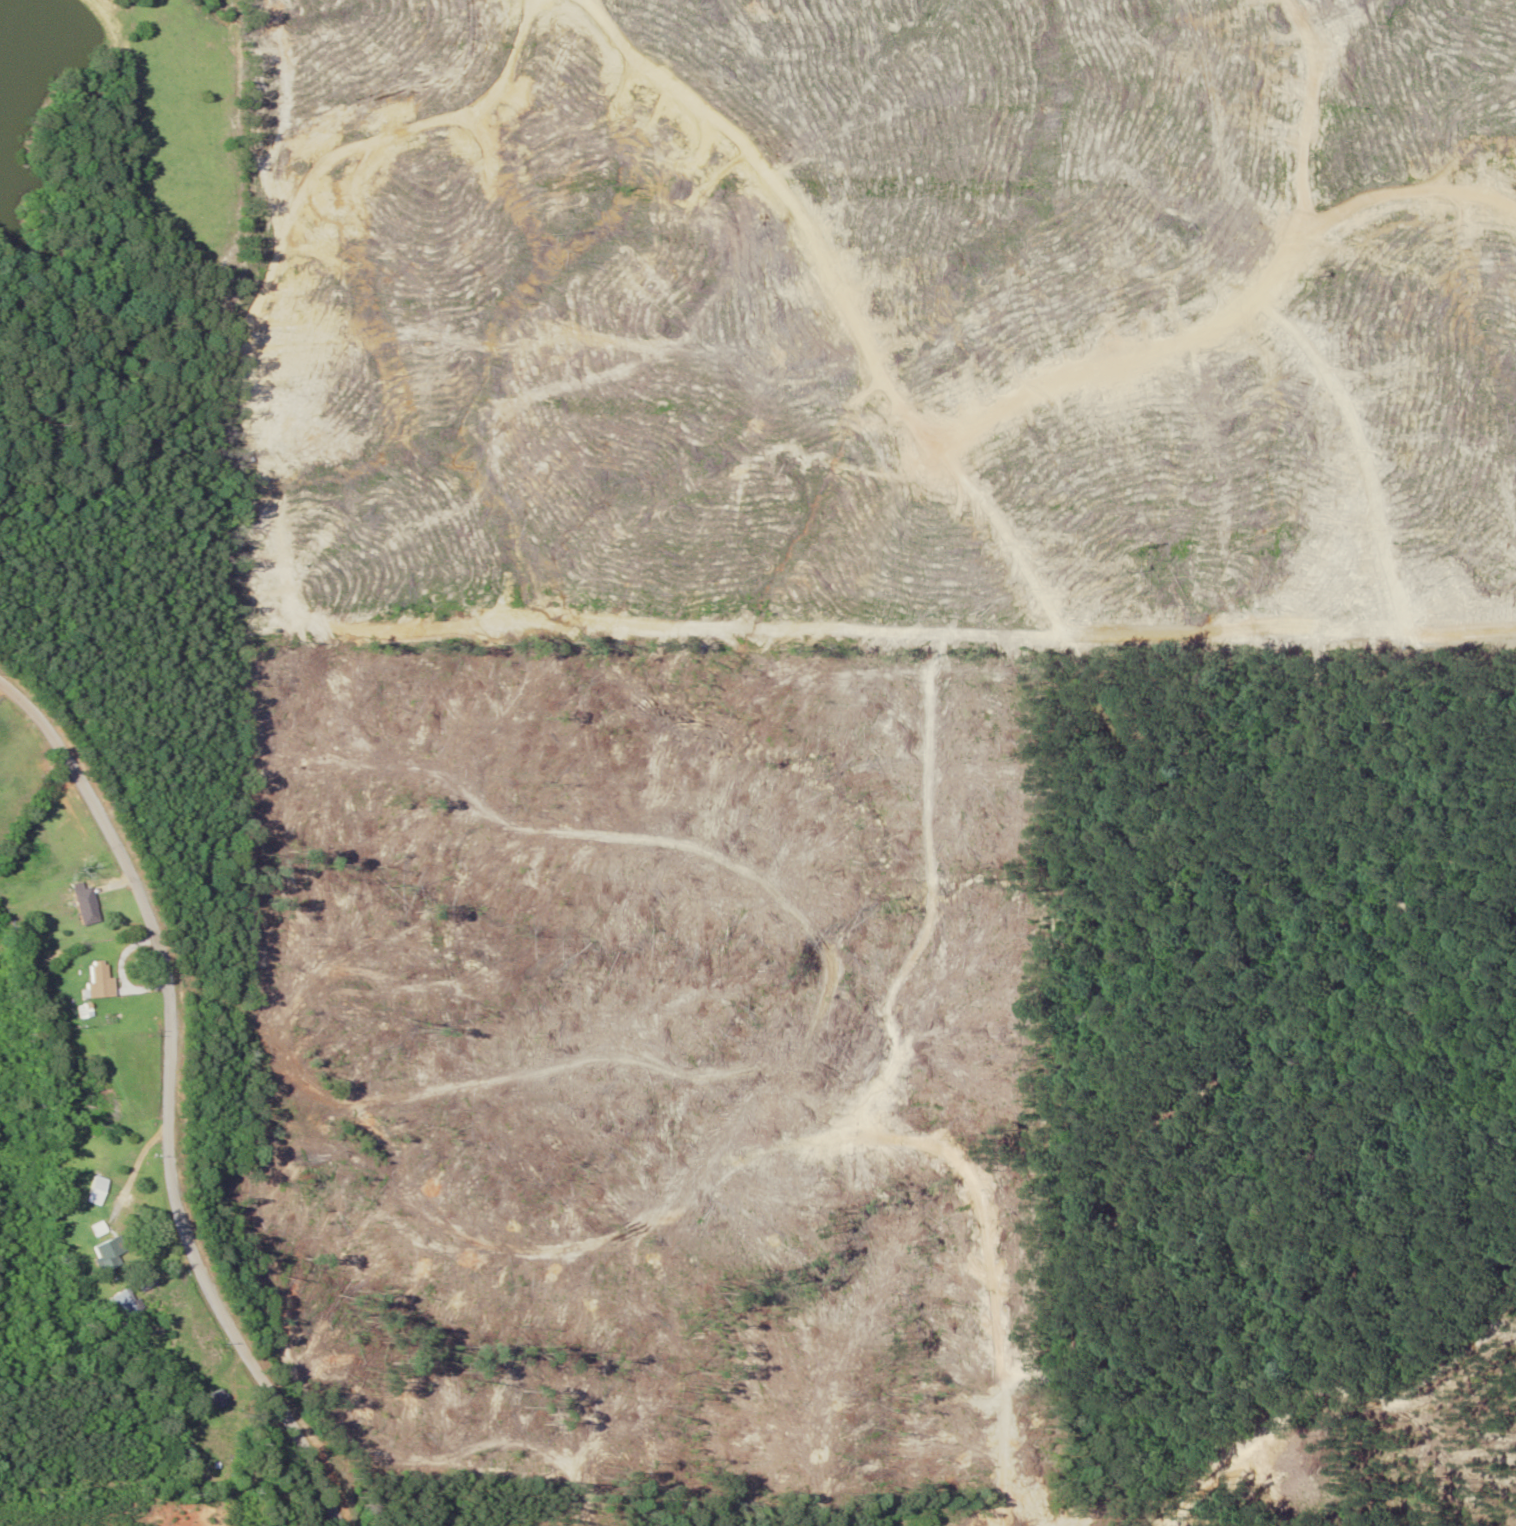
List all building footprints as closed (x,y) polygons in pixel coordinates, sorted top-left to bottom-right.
[(69,926),(89,921),(80,888),(60,893),(69,926)] [(97,965),(76,965),(76,990),(97,990),(97,965)] [(96,1182),(81,1176),(70,1201),(85,1207),(96,1182)] [(82,1238),(90,1230),(82,1223),(75,1231),(82,1238)] [(100,1256),(107,1253),(99,1237),(76,1248),(88,1277),(106,1269),(100,1256)] [(90,1303),(115,1335),(136,1319),(111,1287),(90,1303)] [(219,1403),(216,1389),(202,1391),(205,1406),(219,1403)]
